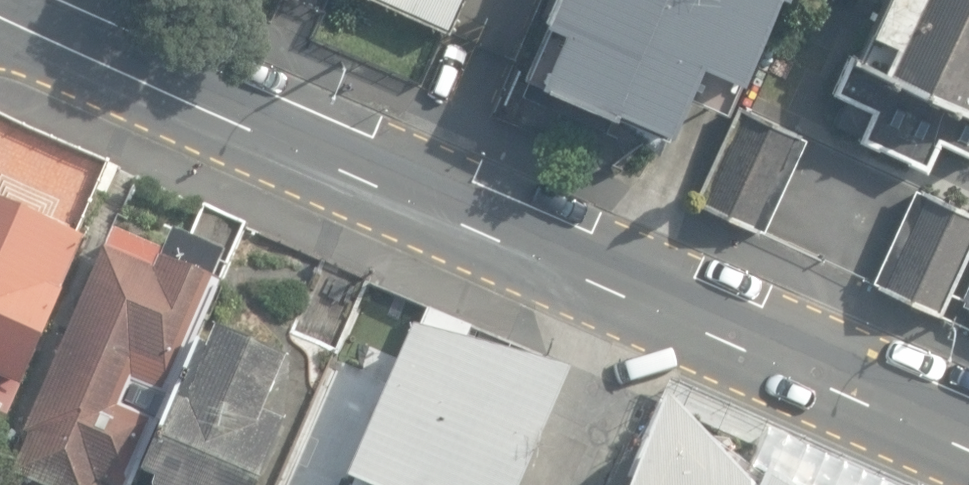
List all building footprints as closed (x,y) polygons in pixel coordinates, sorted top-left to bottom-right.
[(453,28),(465,0),(391,0),(453,28)] [(519,81),(610,121),(615,112),(668,136),(697,66),(737,83),(771,0),(554,0),(519,81)] [(807,86),(864,111),(853,137),(920,165),(932,137),(968,152),(968,0),(843,0),(807,86)] [(768,227),(807,136),(740,108),(702,199),(768,227)] [(906,178),(866,274),(935,303),(968,222),(968,204),(906,178)] [(0,195),(0,424),(86,235),(0,195)] [(102,235),(3,461),(57,484),(137,484),(223,287),(102,235)] [(949,309),(968,318),(968,264),(949,309)] [(374,285),(288,484),(289,484),(521,484),(570,370),(374,285)] [(221,321),(150,484),(272,484),(296,428),(271,417),(299,354),(221,321)] [(647,405),(612,484),(830,484),(647,405)]
